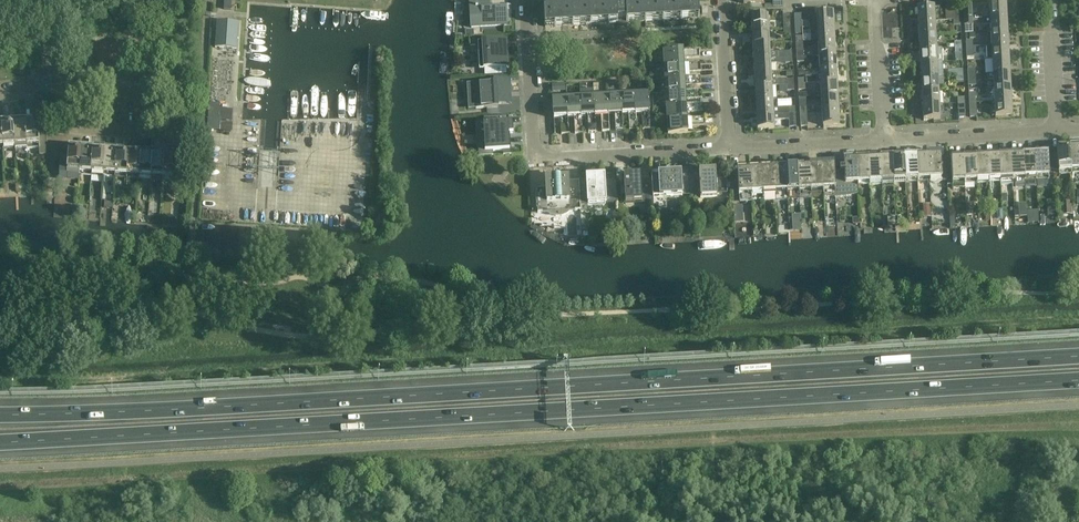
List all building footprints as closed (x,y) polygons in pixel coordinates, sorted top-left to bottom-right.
[(224,10),(231,10),(232,0),(224,0),(224,10)] [(490,0),(470,0),(471,28),(507,26),(506,5),(490,6),(490,0)] [(698,0),(617,0),(616,0),(578,0),(550,1),(550,0),(544,0),(545,27),(617,23),(617,27),(627,26),(626,23),(699,19),(698,0)] [(917,8),(918,23),(934,22),(934,9),(940,9),(939,1),(923,2),(923,8),(917,8)] [(989,11),(984,12),(984,18),(984,19),(1006,18),(1006,3),(989,4),(989,11)] [(814,28),(817,28),(833,27),(833,13),(816,14),(817,23),(813,23),(814,28)] [(783,30),(790,30),(789,15),(782,16),(783,30)] [(751,18),(752,32),(768,31),(768,17),(751,18)] [(1006,18),(984,19),(985,26),(990,25),(991,32),(1007,32),(1006,18)] [(239,23),(217,22),(215,48),(237,50),(239,23)] [(935,36),(934,22),(918,23),(918,37),(935,36)] [(834,41),(833,27),(817,28),(818,42),(834,41)] [(752,46),(769,45),(768,31),(752,32),(752,46)] [(991,32),(991,47),(1008,46),(1007,32),(991,32)] [(936,50),(935,36),(918,37),(919,51),(936,50)] [(508,48),(507,39),(478,41),(479,52),(482,51),(483,69),(506,67),(504,48),(508,48)] [(818,42),(819,56),(835,55),(834,41),(818,42)] [(769,45),(752,46),(753,60),(776,58),(785,58),(792,57),(792,52),(770,53),(769,45)] [(991,47),(992,61),(1009,60),(1008,46),(991,47)] [(937,63),(936,50),(919,51),(920,64),(937,63)] [(663,53),(664,66),(683,65),(683,59),(699,58),(699,51),(663,53)] [(819,70),(836,69),(835,55),(819,56),(819,70)] [(753,60),(754,74),(771,73),(770,64),(777,64),(776,59),(753,60)] [(1009,60),(992,61),(993,75),(1009,74),(1009,60)] [(937,63),(920,64),(921,79),(937,78),(937,63)] [(700,64),(683,65),(664,66),(665,80),(684,79),(684,73),(700,72),(700,64)] [(819,70),(820,84),(837,83),(836,69),(819,70)] [(771,73),(754,74),(755,88),(772,87),(787,86),(794,86),(793,80),(771,81),(771,73)] [(1010,88),(1009,74),(987,75),(987,80),(993,80),(994,88),(1010,88)] [(511,104),(509,78),(493,79),(493,82),(474,83),(476,109),(498,108),(498,105),(511,104)] [(700,78),(684,79),(665,80),(665,94),(685,93),(685,92),(685,86),(701,85),(700,78)] [(921,79),(922,92),(938,91),(937,78),(921,79)] [(821,98),(837,97),(837,83),(820,84),(821,98)] [(755,88),(756,101),(772,101),(772,87),(755,88)] [(994,88),(994,103),(1011,102),(1010,88),(994,88)] [(665,94),(666,107),(686,106),(685,100),(702,99),(701,91),(685,92),(685,93),(665,94)] [(922,92),(922,107),(939,106),(938,91),(922,92)] [(648,93),(634,94),(635,114),(636,114),(642,114),(643,130),(650,130),(648,93)] [(637,130),(636,114),(635,114),(634,94),(620,95),(622,115),(628,114),(629,131),(637,130)] [(620,95),(607,96),(608,115),(609,115),(615,115),(616,132),(623,131),(622,115),(620,95)] [(607,96),(593,97),(595,116),(601,116),(602,132),(609,132),(609,115),(608,115),(607,96)] [(582,134),(581,117),(580,97),(566,98),(567,118),(568,118),(574,118),(575,134),(582,134)] [(595,116),(593,97),(580,97),(581,117),(588,117),(588,133),(596,133),(595,116)] [(821,98),(822,112),(838,111),(837,97),(821,98)] [(567,118),(566,98),(552,99),(554,119),(560,118),(561,135),(569,134),(568,118),(567,118)] [(772,101),(756,101),(756,116),(781,114),(781,108),(773,109),(772,101)] [(1012,116),(1011,102),(994,103),(995,117),(1012,116)] [(666,107),(667,121),(686,120),(686,119),(686,114),(703,113),(702,105),(686,106),(666,107)] [(221,107),(209,106),(208,117),(207,130),(212,130),(220,131),(220,123),(221,121),(220,121),(221,107)] [(940,120),(939,106),(922,107),(923,121),(940,120)] [(839,125),(838,111),(822,112),(823,126),(839,125)] [(796,128),(795,113),(788,114),(781,114),(756,116),(757,130),(774,129),(773,121),(788,120),(789,128),(796,128)] [(484,125),(477,126),(478,153),(493,152),(503,151),(508,151),(507,134),(510,133),(513,133),(512,123),(508,123),(508,117),(483,118),(484,125)] [(703,118),(686,119),(686,120),(667,121),(668,135),(687,134),(687,127),(703,126),(703,118)] [(26,120),(14,121),(14,124),(15,146),(27,146),(26,123),(26,120)] [(38,120),(26,120),(26,123),(27,146),(39,145),(40,155),(45,154),(45,131),(39,131),(38,122),(38,120)] [(14,121),(2,122),(2,124),(3,147),(15,146),(14,124),(14,121)] [(233,123),(220,123),(220,131),(220,132),(232,133),(233,123)] [(1069,146),(1070,149),(1071,171),(1078,171),(1078,145),(1069,146)] [(60,155),(58,173),(68,175),(68,171),(79,172),(81,150),(81,147),(69,146),(68,149),(68,156),(60,155)] [(1058,163),(1053,163),(1054,174),(1058,174),(1058,172),(1071,171),(1070,149),(1069,146),(1057,146),(1057,149),(1057,154),(1058,163)] [(81,150),(79,172),(91,173),(93,151),(93,148),(81,147),(81,150)] [(93,151),(91,173),(103,174),(105,152),(105,149),(93,148),(93,151)] [(105,152),(103,174),(115,175),(117,153),(117,150),(105,149),(105,152)] [(117,153),(115,175),(127,176),(129,154),(129,151),(117,150),(117,153)] [(129,154),(127,176),(139,177),(141,155),(141,152),(129,151),(129,154)] [(1047,151),(1035,152),(1035,155),(1036,178),(1054,177),(1054,174),(1053,163),(1048,164),(1047,154),(1047,151)] [(141,155),(139,177),(151,178),(152,155),(153,153),(141,152),(141,155)] [(1035,152),(1023,153),(1023,156),(1024,178),(1036,178),(1035,155),(1035,152)] [(152,155),(151,178),(163,179),(165,156),(165,154),(153,153),(152,155)] [(940,153),(928,154),(928,156),(929,179),(941,179),(941,182),(947,181),(946,165),(946,164),(941,165),(940,156),(940,153)] [(1011,153),(999,154),(999,157),(1000,180),(1012,179),(1011,156),(1011,153)] [(1023,153),(1011,153),(1011,156),(1012,179),(1013,182),(1015,182),(1015,188),(1024,188),(1024,178),(1023,156),(1023,153)] [(165,156),(163,179),(175,180),(177,157),(177,155),(165,154),(165,156)] [(915,154),(904,155),(904,158),(905,181),(917,180),(916,157),(915,154)] [(928,154),(915,154),(916,157),(917,180),(917,183),(929,182),(929,179),(928,156),(928,154)] [(999,154),(987,155),(987,158),(988,180),(1000,180),(999,157),(999,154)] [(904,155),(892,156),(892,158),(893,181),(893,184),(905,184),(905,181),(904,158),(904,155)] [(975,155),(963,156),(963,159),(964,182),(976,181),(975,158),(975,155)] [(987,155),(975,155),(975,158),(976,181),(988,180),(987,158),(987,155)] [(880,156),(868,157),(868,160),(870,183),(870,186),(882,185),(881,182),(880,159),(880,156)] [(892,156),(880,156),(880,159),(881,182),(893,181),(892,158),(892,156)] [(951,164),(946,165),(947,181),(947,185),(952,185),(952,189),(965,188),(964,182),(963,159),(963,156),(951,157),(951,160),(951,164)] [(868,157),(856,158),(856,161),(858,183),(870,183),(868,160),(868,157)] [(844,172),(834,172),(835,197),(837,197),(840,197),(844,196),(848,196),(858,194),(858,186),(858,183),(856,161),(856,158),(843,158),(843,161),(844,172)] [(834,163),(821,164),(822,167),(823,190),(823,196),(831,197),(835,197),(834,172),(834,166),(834,163)] [(821,164),(809,165),(810,168),(811,190),(823,190),(822,167),(821,164)] [(797,165),(786,166),(786,169),(787,192),(799,191),(797,168),(797,165)] [(809,165),(797,165),(797,168),(799,191),(811,190),(810,168),(809,165)] [(786,166),(774,167),(774,170),(775,192),(776,200),(788,200),(787,192),(786,169),(786,166)] [(774,167),(762,167),(762,170),(763,193),(775,192),(774,170),(774,167)] [(750,168),(737,169),(737,172),(738,194),(751,193),(750,171),(750,168)] [(702,169),(688,170),(688,178),(689,191),(699,190),(700,195),(700,198),(717,197),(716,194),(727,194),(727,190),(730,190),(730,181),(726,181),(726,177),(723,178),(723,173),(715,174),(715,171),(702,172),(702,169)] [(762,170),(750,171),(751,193),(763,193),(762,170)] [(651,174),(651,180),(652,198),(653,206),(664,206),(664,203),(671,203),(671,197),(682,196),(681,173),(651,174)] [(641,199),(652,198),(651,180),(640,180),(640,175),(623,176),(625,202),(641,202),(641,199)] [(546,189),(536,189),(538,214),(547,213),(548,214),(550,215),(551,216),(553,216),(554,217),(556,217),(558,217),(559,217),(561,217),(563,216),(564,216),(566,215),(567,214),(568,213),(570,212),(580,211),(580,205),(580,197),(579,184),(568,184),(567,179),(561,179),(560,179),(560,177),(553,178),(553,180),(552,180),(545,180),(546,189)] [(586,183),(579,184),(580,197),(580,205),(587,204),(594,204),(605,204),(616,203),(616,195),(615,182),(604,183),(604,177),(594,178),(586,178),(586,183)] [(155,182),(154,191),(162,191),(163,183),(155,182)]
